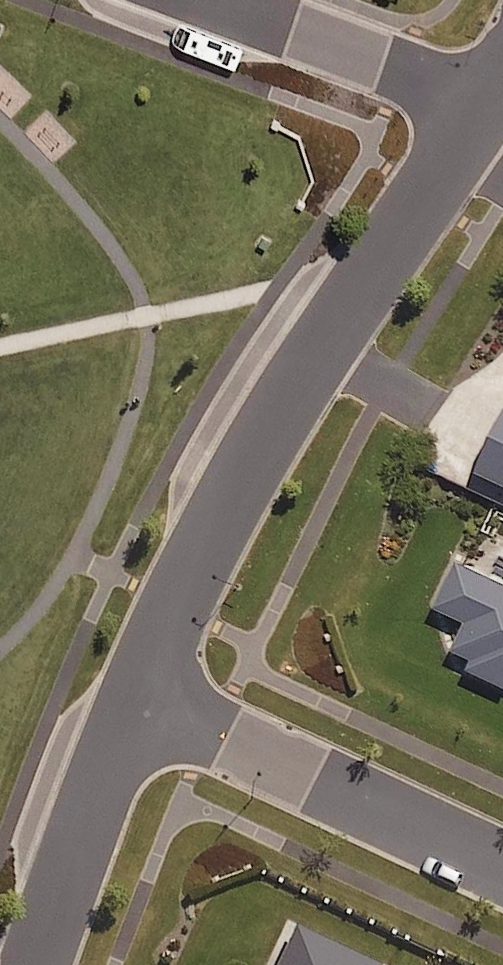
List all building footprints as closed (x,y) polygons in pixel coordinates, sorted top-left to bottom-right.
[(482,476),(502,486),(502,430),(482,476)] [(462,562),(439,611),(472,626),(453,666),(502,689),(502,581),(462,562)] [(300,931),(284,964),(372,964),(300,931)]
